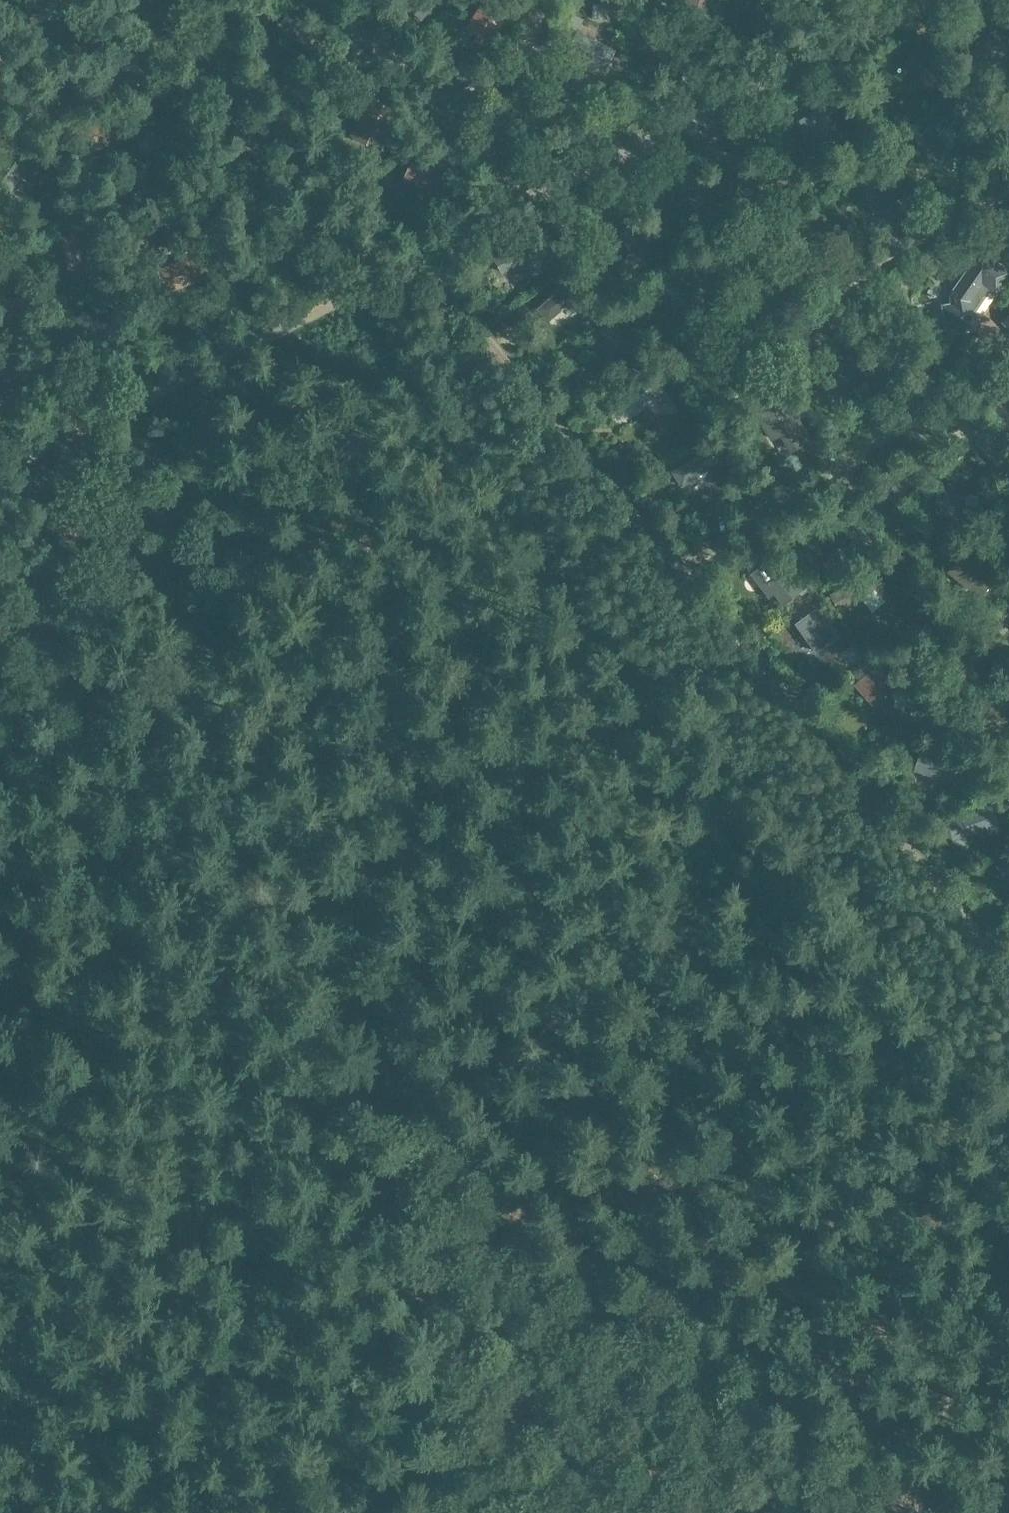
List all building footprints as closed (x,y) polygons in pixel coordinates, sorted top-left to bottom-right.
[(480,4),(463,29),(475,37),(472,41),(487,51),(514,9),(500,0),(482,0),(480,4)] [(672,5),(682,9),(682,11),(707,20),(713,0),(674,0),(672,5)] [(559,20),(579,29),(583,20),(564,11),(559,20)] [(409,36),(400,29),(391,40),(399,47),(409,36)] [(553,58),(545,77),(584,97),(599,67),(588,61),(585,66),(563,56),(561,62),(553,58)] [(1003,71),(999,98),(1008,100),(1008,72),(1003,71)] [(332,93),(327,106),(337,110),(342,97),(332,93)] [(824,105),(799,120),(818,151),(842,137),(824,105)] [(22,178),(27,182),(42,162),(12,140),(0,156),(0,188),(10,195),(22,178)] [(401,183),(447,201),(459,173),(413,155),(401,183)] [(54,204),(49,195),(41,199),(46,208),(54,204)] [(732,227),(726,217),(715,224),(720,233),(732,227)] [(60,235),(72,283),(94,278),(82,229),(60,235)] [(681,234),(671,240),(676,246),(685,240),(681,234)] [(536,247),(529,235),(492,258),(502,274),(523,261),(533,277),(548,268),(536,247)] [(943,304),(948,335),(979,329),(976,313),(990,292),(997,297),(1008,280),(1008,267),(982,248),(954,288),(956,289),(951,297),(952,303),(943,304)] [(562,256),(551,262),(554,268),(566,262),(562,256)] [(619,290),(611,277),(604,282),(612,294),(619,290)] [(571,280),(538,310),(549,323),(582,292),(571,280)] [(1,310),(0,313),(0,323),(10,327),(14,315),(1,310)] [(653,372),(614,403),(625,418),(664,386),(653,372)] [(676,392),(669,398),(679,410),(686,403),(676,392)] [(790,397),(758,417),(772,442),(782,435),(792,452),(814,439),(790,397)] [(735,421),(729,411),(718,418),(724,428),(735,421)] [(715,442),(671,472),(682,488),(726,458),(715,442)] [(983,544),(966,534),(960,543),(978,554),(983,544)] [(776,557),(755,571),(750,575),(768,602),(774,598),(782,610),(803,596),(797,587),(804,583),(793,567),(786,571),(776,557)] [(991,586),(972,572),(957,560),(946,574),(981,599),(991,586)] [(834,579),(828,571),(821,575),(827,583),(834,579)] [(816,605),(780,633),(788,643),(815,624),(823,634),(831,627),(816,605)] [(920,625),(911,631),(919,643),(928,636),(920,625)] [(786,654),(812,643),(808,635),(783,646),(786,654)] [(861,659),(857,649),(842,655),(847,667),(855,664),(854,662),(861,659)] [(907,704),(892,687),(875,667),(852,687),(874,712),(881,707),(891,718),(907,704)] [(1003,673),(994,686),(1008,695),(1008,677),(1003,673)] [(908,710),(898,717),(907,728),(917,720),(908,710)] [(943,762),(934,761),(908,759),(907,774),(963,779),(964,764),(943,762)] [(992,806),(947,821),(953,840),(982,831),(983,830),(986,830),(988,835),(1001,831),(999,826),(993,807),(992,806)] [(1008,877),(1008,856),(995,865),(1005,880),(1008,877)]
